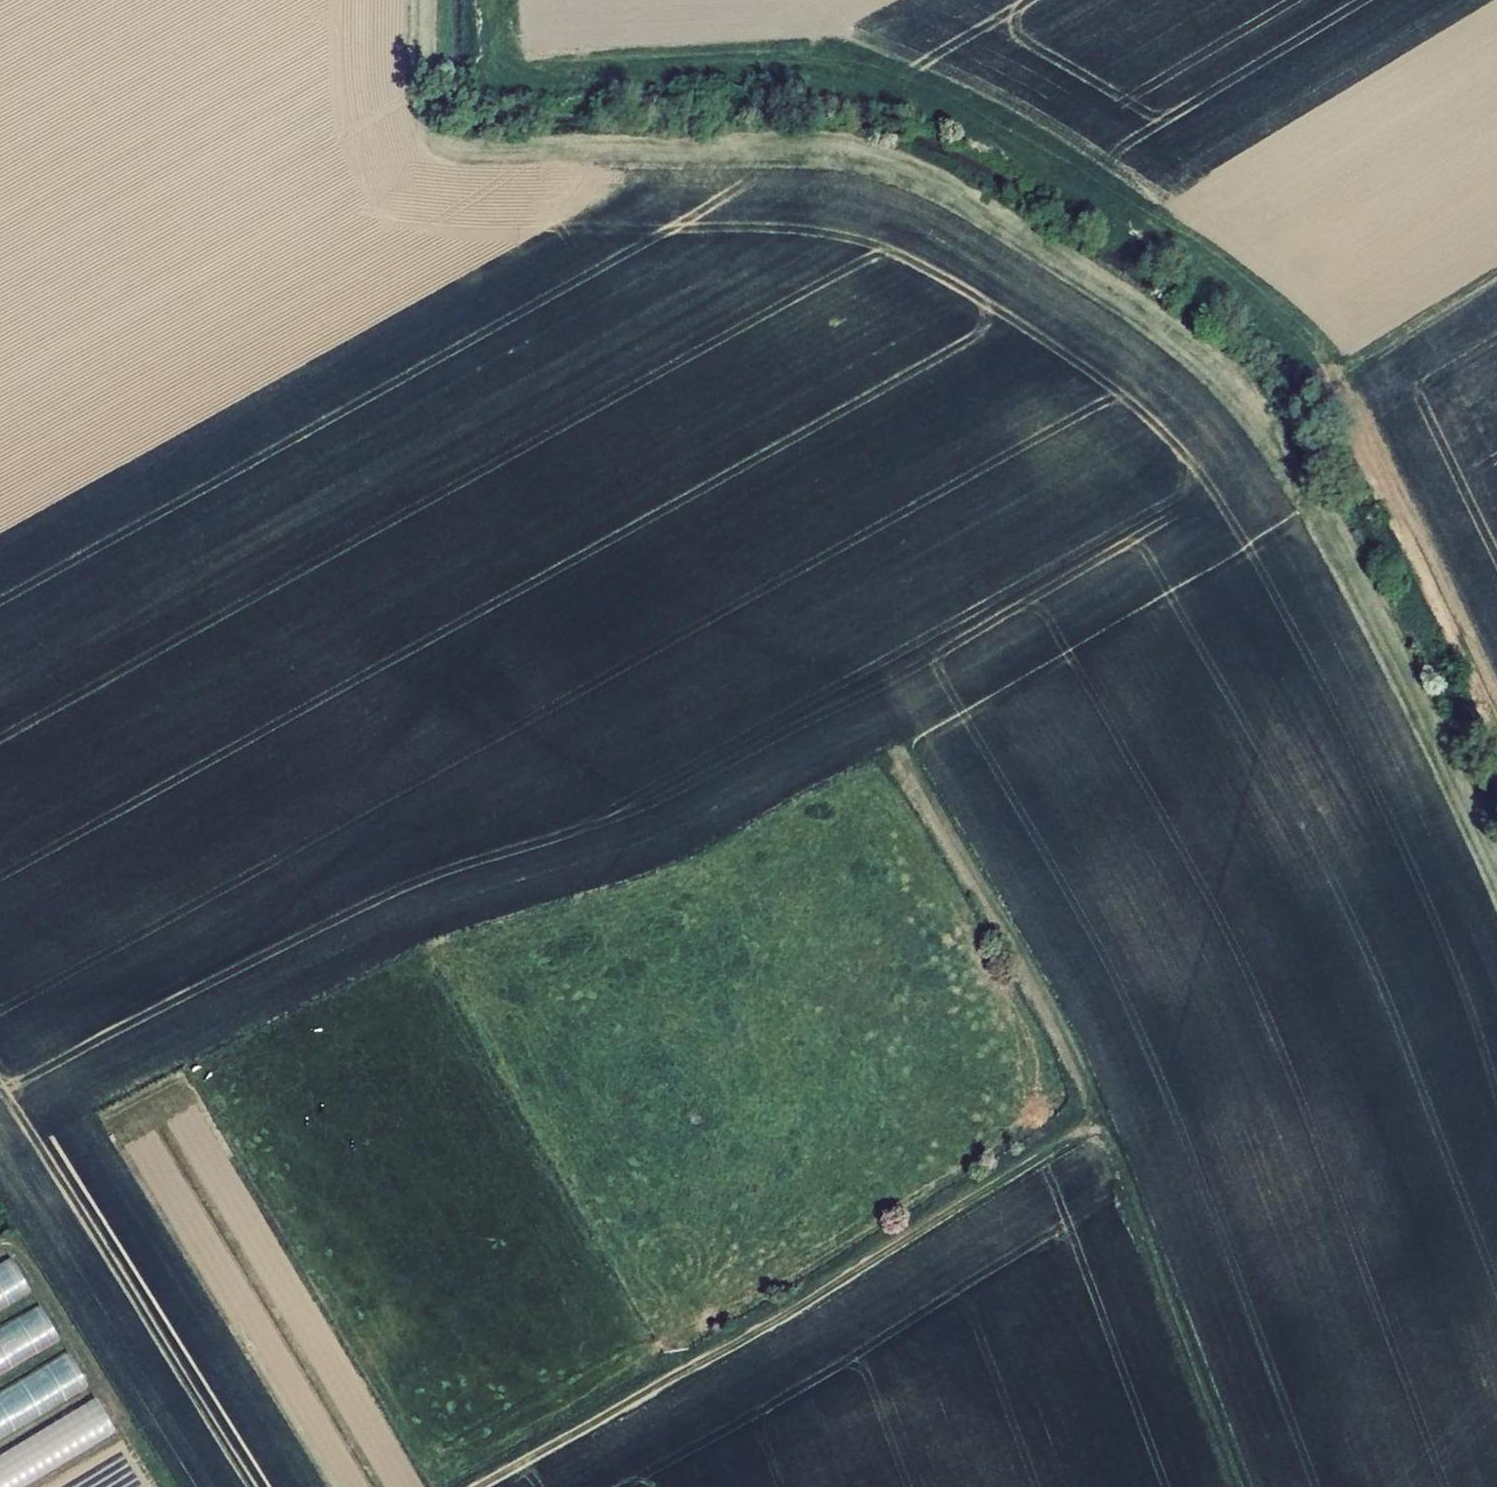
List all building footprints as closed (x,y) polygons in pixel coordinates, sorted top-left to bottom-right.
[(0,1262),(0,1310),(29,1292),(8,1257),(0,1262)] [(0,1327),(0,1375),(60,1338),(38,1304),(0,1327)] [(0,1390),(0,1438),(88,1385),(66,1350),(0,1390)] [(0,1454),(0,1486),(25,1486),(116,1432),(94,1397),(0,1454)]
